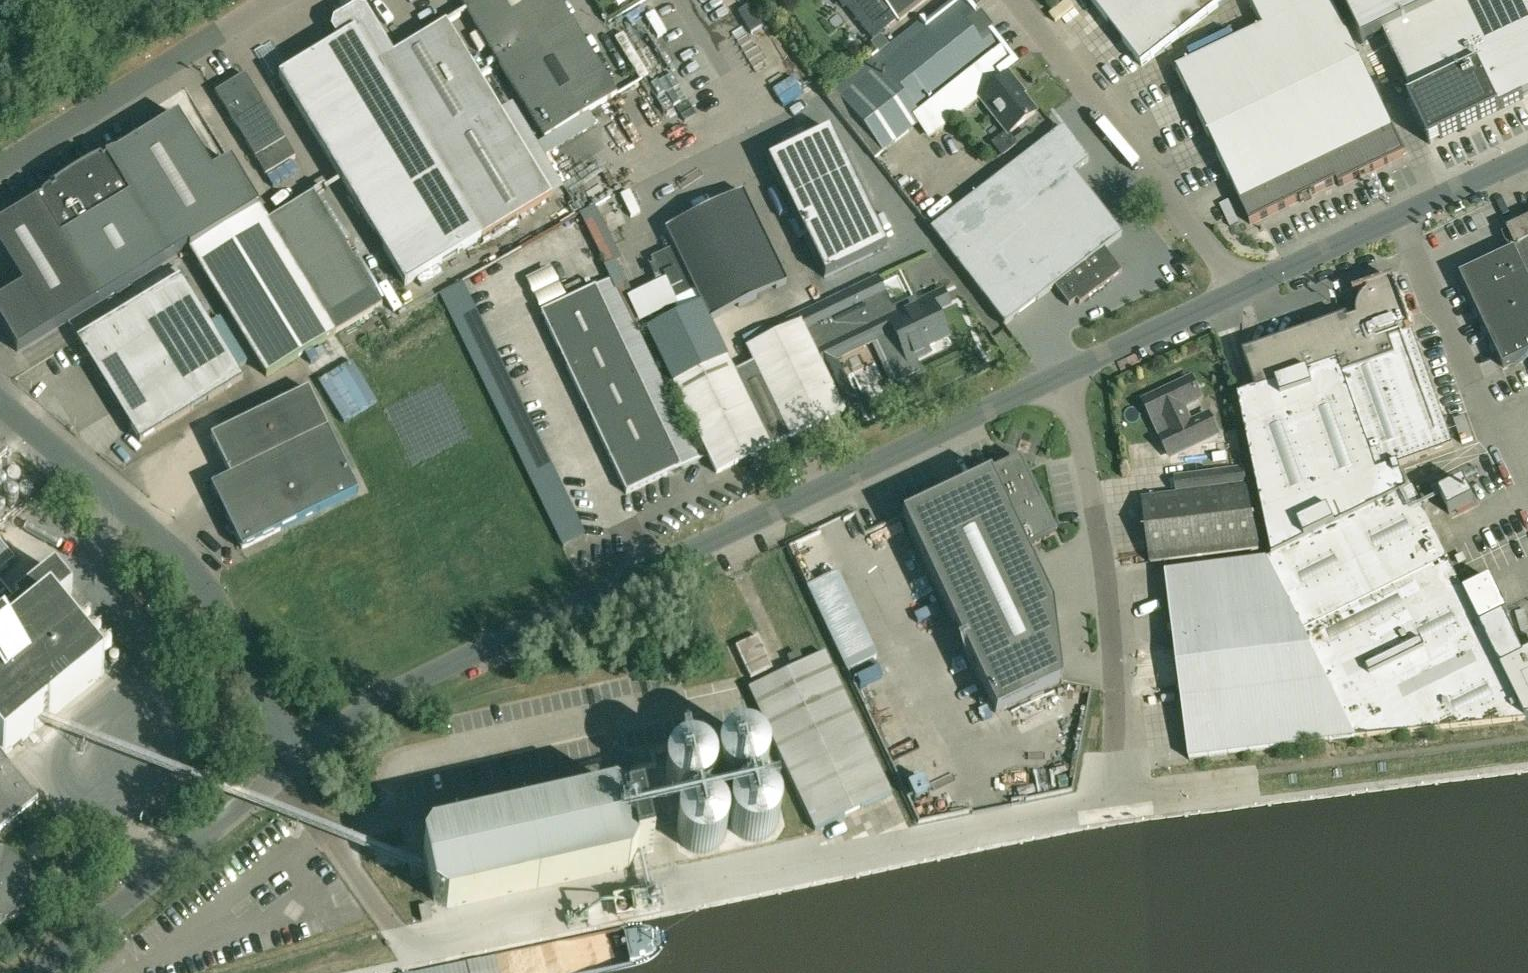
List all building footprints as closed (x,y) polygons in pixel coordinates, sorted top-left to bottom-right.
[(495,59),(567,15),(558,0),(459,0),(495,59)] [(825,95),(874,158),(920,121),(931,135),(1005,75),(1002,71),(1012,62),(963,0),(956,0),(925,25),(921,19),(825,95)] [(899,21),(925,0),(882,0),(899,21)] [(1227,0),(1091,0),(1143,66),(1227,0)] [(1263,30),(1176,72),(1250,225),(1337,183),(1339,187),(1406,155),(1331,0),(1257,0),(1251,3),(1263,30)] [(1392,53),(1413,97),(1478,66),(1500,110),(1527,96),(1527,1),(1527,0),(1503,0),(1392,53)] [(445,22),(393,54),(365,8),(356,6),(333,20),(330,29),(337,40),(278,76),(405,284),(551,195),(445,22)] [(567,15),(495,59),(544,139),(616,95),(567,15)] [(623,37),(647,80),(655,75),(631,33),(623,37)] [(1500,110),(1478,66),(1413,97),(1407,100),(1428,144),(1500,110)] [(1008,74),(980,97),(1008,133),(1034,111),(1016,88),(1018,86),(1008,74)] [(273,171),(295,157),(245,75),(215,93),(255,159),(263,154),(273,171)] [(503,80),(494,85),(506,106),(515,101),(503,80)] [(0,224),(0,253),(22,289),(0,302),(0,325),(17,353),(188,248),(266,376),(382,305),(313,193),(263,222),(256,210),(259,208),(231,161),(211,173),(176,116),(0,224)] [(617,121),(608,124),(614,140),(623,137),(617,121)] [(1062,127),(930,229),(1004,325),(1053,286),(1068,306),(1076,300),(1079,304),(1121,271),(1103,248),(1121,234),(1078,179),(1072,172),(1088,160),(1062,127)] [(887,248),(830,132),(768,162),(825,279),(887,248)] [(742,192),(665,229),(673,248),(650,259),(671,304),(695,292),(700,302),(646,329),(672,383),(726,356),(709,320),(786,283),(742,192)] [(1527,272),(1527,221),(1508,230),(1527,272)] [(1527,357),(1527,278),(1515,251),(1460,277),(1504,368),(1527,357)] [(547,307),(571,293),(559,271),(535,285),(547,307)] [(140,442),(242,379),(179,276),(77,339),(140,442)] [(876,278),(798,316),(800,321),(822,364),(835,358),(877,338),(897,379),(919,368),(914,358),(927,352),(924,347),(947,336),(934,309),(923,314),(915,297),(891,309),(876,278)] [(1355,738),(1526,720),(1501,670),(1523,658),(1503,617),(1508,615),(1491,580),(1464,593),(1414,489),(1408,492),(1398,466),(1453,447),(1414,334),(1408,335),(1407,330),(1412,328),(1395,279),(1366,289),(1367,294),(1365,296),(1363,298),(1361,301),(1359,304),(1358,308),(1358,311),(1358,315),(1359,318),(1351,321),(1349,317),(1245,354),(1266,412),(1246,420),(1273,559),(1268,561),(1166,574),(1189,760),(1356,739),(1355,738)] [(470,283),(452,292),(477,343),(495,334),(470,283)] [(594,287),(574,297),(540,313),(626,494),(680,468),(594,287)] [(672,383),(716,473),(857,404),(835,358),(822,364),(800,321),(746,347),(754,362),(734,372),(726,356),(672,383)] [(1219,436),(1212,421),(1208,413),(1190,421),(1184,408),(1202,400),(1192,380),(1145,403),(1153,419),(1160,416),(1170,436),(1168,436),(1178,456),(1219,436)] [(35,391),(52,401),(58,391),(41,381),(35,391)] [(242,549),(358,492),(308,390),(211,437),(230,477),(211,486),(242,549)] [(186,437),(205,429),(201,419),(182,426),(186,437)] [(156,445),(162,456),(176,447),(170,437),(156,445)] [(1054,535),(1039,505),(1022,467),(1011,464),(901,516),(995,713),(1061,682),(1052,605),(1025,549),(1054,535)] [(1244,471),(1177,479),(1179,495),(1247,487),(1244,471)] [(1468,480),(1447,490),(1454,506),(1475,496),(1468,480)] [(1427,486),(1418,490),(1424,503),(1434,498),(1427,486)] [(1247,487),(1143,499),(1151,563),(1260,550),(1247,487)] [(101,677),(46,611),(68,593),(52,573),(14,604),(0,587),(0,760),(101,677)] [(748,689),(815,831),(891,795),(824,653),(748,689)] [(1501,670),(1526,720),(1527,719),(1527,655),(1523,658),(1501,670)] [(35,805),(0,761),(0,834),(35,805)] [(613,798),(431,839),(422,853),(426,870),(432,900),(446,909),(629,868),(636,855),(652,851),(641,803),(626,806),(613,798)] [(3,918),(7,916),(11,914),(14,910),(16,907),(13,905),(14,903),(15,899),(16,895),(15,891),(14,887),(13,883),(10,880),(7,877),(4,874),(6,871),(0,869),(0,919),(3,918)] [(429,906),(419,908),(421,922),(431,920),(429,906)]
